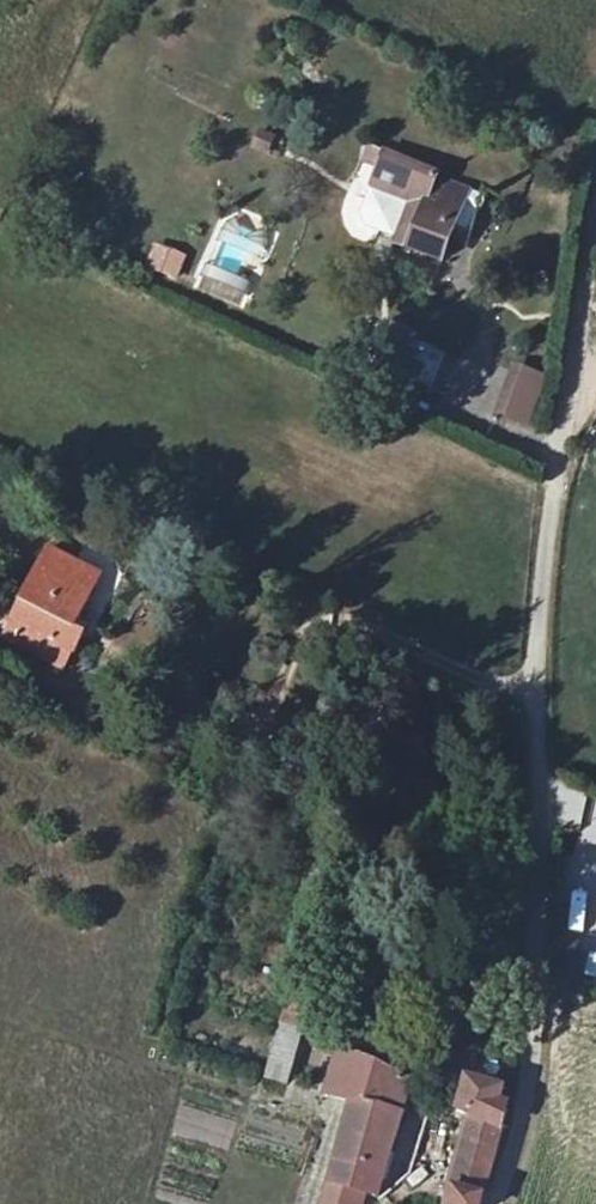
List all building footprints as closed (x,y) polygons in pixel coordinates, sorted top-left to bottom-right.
[(358,160),(378,169),(385,151),(366,142),(358,160)] [(385,151),(378,169),(372,187),(408,204),(393,243),(442,262),(468,210),(461,205),(467,190),(385,151)] [(171,254),(163,273),(175,279),(183,259),(171,254)] [(394,328),(376,371),(428,393),(445,349),(394,328)] [(527,426),(546,373),(511,361),(493,414),(527,426)] [(15,495),(22,481),(1,471),(0,473),(0,488),(15,495)] [(3,641),(63,674),(72,653),(75,655),(84,638),(85,634),(89,626),(79,621),(101,577),(47,550),(3,641)] [(559,788),(556,821),(578,823),(581,790),(559,788)] [(261,1103),(283,1108),(294,1053),(304,1024),(279,1016),(261,1103)] [(326,1096),(353,1103),(331,1184),(360,1192),(378,1197),(403,1116),(399,1115),(409,1085),(335,1064),(326,1096)] [(464,1113),(479,1117),(460,1200),(458,1203),(480,1203),(508,1107),(499,1105),(503,1090),(473,1081),(467,1100),(464,1113)] [(331,1184),(325,1203),(357,1203),(360,1192),(331,1184)]
